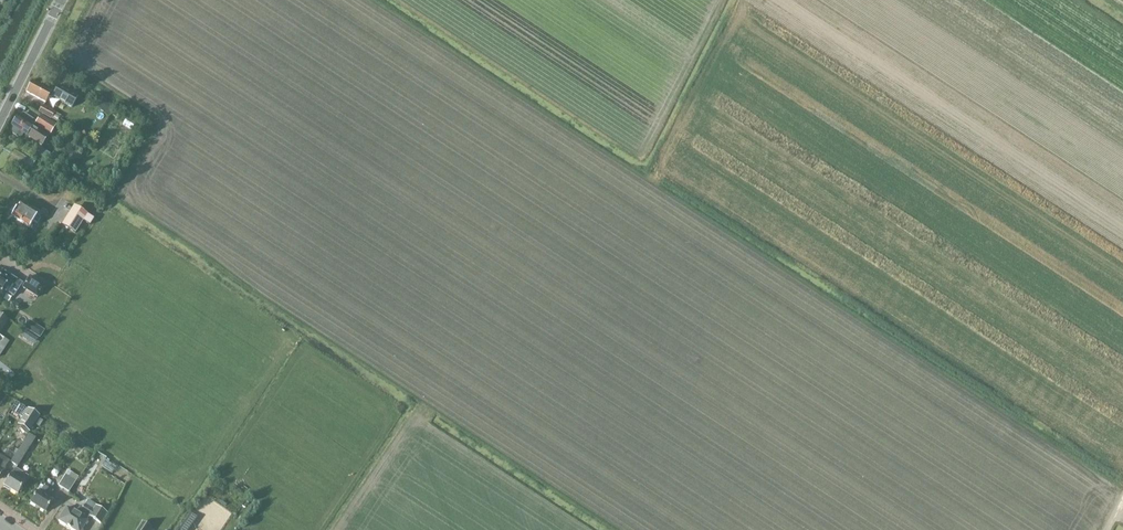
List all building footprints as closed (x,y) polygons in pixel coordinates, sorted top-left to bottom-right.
[(25,91),(45,103),(48,97),(51,98),(52,96),(71,107),(77,96),(58,85),(53,93),(51,92),(31,80),(25,91)] [(50,119),(54,113),(42,106),(38,113),(50,119)] [(33,126),(35,123),(23,115),(21,119),(17,116),(11,126),(13,127),(12,130),(12,134),(17,137),(21,137),(23,134),(26,136),(41,147),(48,136),(33,126)] [(50,135),(56,125),(40,115),(34,124),(50,135)] [(16,151),(13,156),(19,160),(22,154),(16,151)] [(12,209),(10,212),(11,214),(12,214),(10,216),(29,228),(33,222),(37,224),(40,219),(37,216),(38,213),(32,209),(31,211),(19,204),(17,208),(16,207),(15,209),(14,209),(12,209)] [(63,226),(74,233),(86,215),(75,207),(63,226)] [(2,299),(6,292),(13,296),(21,284),(6,274),(3,279),(0,276),(0,297),(2,299)] [(36,297),(44,286),(29,277),(22,288),(36,297)] [(9,342),(0,336),(0,355),(9,342)] [(16,402),(10,410),(22,417),(17,424),(21,426),(18,431),(25,438),(29,432),(34,424),(38,418),(39,416),(27,409),(16,402)] [(28,434),(10,462),(17,466),(35,438),(28,434)] [(7,464),(9,461),(0,455),(0,475),(7,464)] [(10,474),(2,485),(18,494),(29,478),(14,468),(11,474),(10,474)] [(78,477),(68,470),(58,486),(68,493),(78,477)] [(39,493),(36,491),(30,503),(45,512),(52,501),(48,499),(52,492),(43,486),(39,493)] [(63,514),(58,521),(73,529),(81,529),(87,520),(85,519),(87,516),(100,524),(107,514),(96,506),(96,505),(87,500),(82,508),(80,506),(75,513),(67,508),(63,514)]
